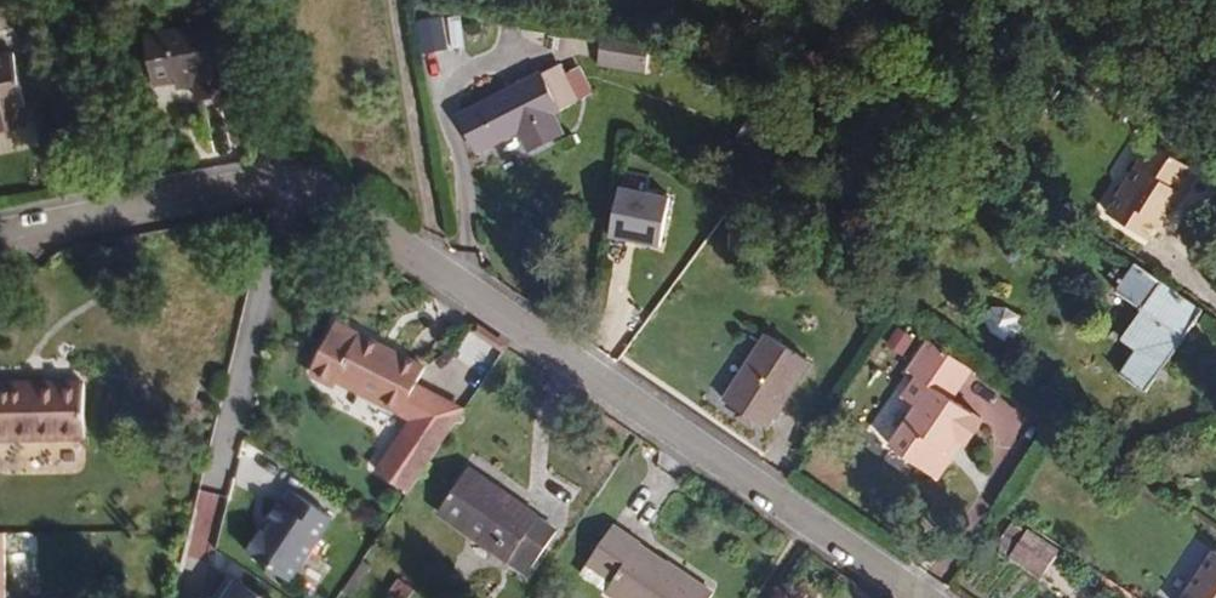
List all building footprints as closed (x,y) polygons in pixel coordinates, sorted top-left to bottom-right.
[(443,17),(418,20),(423,54),(448,50),(443,17)] [(230,74),(222,24),(146,37),(155,87),(176,83),(195,80),(196,89),(199,103),(229,98),(226,74),(230,74)] [(656,44),(608,36),(603,68),(651,76),(656,44)] [(27,129),(23,109),(26,108),(15,54),(0,57),(0,134),(27,129)] [(563,65),(459,115),(477,153),(520,132),(529,151),(563,135),(554,115),(580,103),(567,73),(563,65)] [(595,95),(580,67),(567,73),(580,103),(595,95)] [(196,89),(195,80),(176,83),(178,92),(196,89)] [(1199,172),(1152,144),(1108,215),(1151,242),(1162,223),(1166,225),(1199,172)] [(674,200),(620,189),(610,240),(664,251),(674,200)] [(1146,392),(1204,312),(1137,263),(1128,275),(1116,266),(1110,274),(1122,283),(1117,291),(1143,310),(1122,339),(1138,350),(1121,374),(1146,392)] [(1006,342),(1010,336),(1019,323),(1022,317),(1007,308),(992,308),(984,319),(991,333),(1006,342)] [(356,333),(335,323),(332,328),(353,339),(356,333)] [(1019,323),(1010,336),(1015,340),(1023,327),(1019,323)] [(426,368),(356,333),(353,339),(332,328),(309,375),(337,388),(339,383),(402,415),(417,386),(426,368)] [(904,357),(915,340),(898,329),(887,347),(904,357)] [(768,429),(811,363),(768,335),(725,401),(768,429)] [(904,440),(948,471),(952,464),(951,457),(961,444),(970,449),(986,425),(954,404),(974,374),(930,344),(921,359),(923,361),(912,376),(917,380),(904,400),(918,410),(892,450),(894,453),(904,440)] [(0,391),(0,442),(87,441),(86,384),(38,384),(38,390),(0,391)] [(462,410),(417,386),(402,415),(411,419),(445,436),(462,410)] [(407,493),(445,436),(411,419),(375,471),(407,493)] [(904,440),(894,453),(936,480),(943,479),(948,471),(904,440)] [(540,518),(469,469),(438,515),(509,563),(514,556),(532,569),(557,532),(539,519),(540,518)] [(262,532),(254,543),(297,573),(333,519),(292,491),(283,505),(280,504),(268,522),(273,525),(266,535),(262,532)] [(273,525),(268,522),(262,532),(266,535),(273,525)] [(615,597),(712,597),(714,595),(678,571),(671,581),(661,574),(666,566),(639,548),(641,544),(613,526),(587,565),(588,565),(613,582),(606,592),(615,597)] [(0,529),(0,597),(8,597),(8,529),(0,529)] [(1012,556),(1044,578),(1060,553),(1028,532),(1012,556)] [(297,573),(254,543),(248,553),(291,582),(297,573)] [(532,569),(514,556),(509,563),(527,576),(532,569)] [(363,561),(343,591),(353,597),(354,597),(373,568),(363,561)] [(1191,597),(1215,597),(1215,561),(1191,597)] [(678,571),(668,564),(666,566),(661,574),(671,581),(678,571)] [(613,582),(588,565),(581,576),(606,592),(613,582)] [(239,577),(224,597),(270,597),(239,577)] [(395,597),(411,597),(417,590),(399,579),(389,594),(395,597)]
